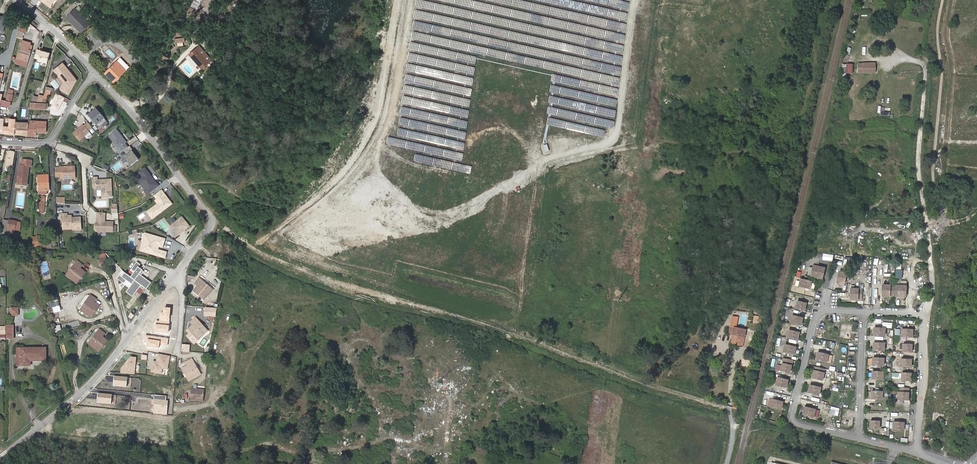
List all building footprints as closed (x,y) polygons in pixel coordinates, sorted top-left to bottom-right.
[(55,0),(38,0),(50,9),(51,4),(55,0)] [(76,8),(74,10),(80,17),(82,15),(76,8)] [(91,23),(82,15),(80,17),(74,10),(67,17),(82,32),(91,23)] [(876,42),(884,44),(885,36),(877,35),(876,42)] [(17,58),(29,61),(32,50),(30,50),(31,44),(22,41),(17,58)] [(196,48),(208,62),(210,64),(213,62),(199,46),(196,48)] [(861,54),(868,55),(869,47),(861,47),(861,54)] [(109,48),(106,52),(114,58),(117,54),(109,48)] [(196,48),(189,54),(202,68),(208,62),(196,48)] [(47,63),(50,53),(37,50),(35,58),(38,59),(38,60),(47,63)] [(117,61),(126,70),(129,67),(120,58),(117,61)] [(113,81),(124,70),(115,61),(104,73),(113,81)] [(876,63),(858,64),(859,74),(876,74),(876,63)] [(60,72),(58,76),(63,82),(59,90),(68,94),(75,81),(72,77),(71,78),(70,76),(71,75),(62,64),(58,70),(60,72)] [(908,106),(914,101),(908,95),(902,100),(908,106)] [(107,120),(96,108),(88,114),(100,127),(107,120)] [(29,123),(28,136),(36,137),(37,133),(46,134),(47,121),(37,121),(29,121),(29,123)] [(15,134),(28,136),(29,123),(17,122),(15,134)] [(80,141),(90,132),(89,130),(93,127),(89,122),(85,125),(84,124),(73,133),(80,141)] [(127,142),(118,130),(110,135),(110,137),(119,148),(120,148),(123,152),(125,150),(129,147),(126,143),(127,142)] [(135,136),(129,141),(135,148),(141,144),(135,136)] [(133,150),(134,149),(131,146),(129,147),(125,150),(128,154),(133,150)] [(135,152),(133,150),(128,154),(125,157),(132,165),(140,159),(135,152)] [(14,165),(15,152),(8,151),(6,164),(14,165)] [(27,176),(28,167),(31,167),(32,162),(25,161),(21,161),(20,166),(19,166),(18,175),(17,184),(26,185),(27,176)] [(75,166),(60,166),(60,167),(60,176),(60,178),(75,178),(75,166)] [(139,173),(142,177),(149,172),(146,168),(139,173)] [(142,177),(136,182),(139,186),(142,184),(146,189),(145,191),(148,195),(159,186),(149,172),(142,177)] [(48,175),(38,176),(39,192),(49,191),(48,175)] [(98,177),(93,177),(94,187),(96,190),(102,189),(102,197),(112,197),(112,179),(98,180),(98,177)] [(173,204),(163,190),(155,195),(158,199),(156,200),(159,204),(151,209),(156,216),(173,204)] [(63,213),(64,229),(75,228),(76,228),(81,227),(81,217),(72,218),(72,215),(68,216),(68,213),(63,213)] [(97,230),(113,231),(113,222),(105,221),(105,217),(98,217),(98,221),(96,223),(95,228),(97,230)] [(179,236),(191,226),(183,217),(171,226),(179,236)] [(9,221),(8,229),(16,230),(17,222),(9,221)] [(2,228),(0,241),(0,244),(9,246),(12,234),(15,235),(16,230),(8,229),(2,228)] [(102,267),(109,265),(106,258),(100,260),(102,267)] [(78,262),(67,275),(77,283),(85,272),(80,268),(83,265),(78,262)] [(152,282),(141,273),(144,269),(140,266),(142,264),(139,262),(133,269),(137,271),(133,277),(127,272),(124,276),(121,274),(118,278),(126,283),(128,280),(133,283),(128,291),(134,296),(142,285),(148,288),(152,282)] [(813,265),(812,269),(811,276),(822,279),(825,268),(813,265)] [(845,284),(848,273),(841,272),(838,282),(845,284)] [(205,299),(212,290),(199,279),(196,284),(198,286),(194,290),(205,299)] [(810,289),(812,281),(801,279),(799,286),(810,289)] [(905,296),(905,285),(882,285),(882,296),(905,296)] [(850,300),(855,300),(857,300),(862,300),(863,290),(863,289),(857,289),(850,289),(850,290),(850,300)] [(81,310),(91,317),(99,306),(94,302),(96,299),(90,295),(81,310)] [(805,310),(805,309),(806,303),(798,301),(796,308),(796,309),(805,310)] [(205,308),(204,316),(215,317),(216,309),(205,308)] [(790,322),(798,324),(801,325),(801,324),(803,318),(792,315),(790,322)] [(198,339),(207,331),(195,318),(191,322),(193,325),(188,329),(198,339)] [(851,339),(852,324),(841,323),(839,338),(851,339)] [(745,330),(734,328),(731,343),(739,345),(740,337),(743,337),(745,330)] [(99,352),(108,340),(102,336),(104,333),(100,329),(89,343),(99,352)] [(787,337),(792,338),(798,340),(799,332),(793,331),(789,330),(787,337)] [(148,336),(144,342),(152,347),(156,341),(148,336)] [(796,347),(792,346),(785,344),(783,352),(791,354),(794,354),(796,347)] [(30,366),(31,361),(46,361),(46,348),(20,348),(20,366),(30,366)] [(826,362),(828,355),(817,353),(816,360),(826,362)] [(781,370),(789,372),(790,372),(793,360),(791,360),(784,358),(781,370)] [(190,381),(200,374),(191,359),(186,363),(187,366),(182,369),(190,381)] [(822,381),(824,373),(813,371),(812,375),(812,378),(822,381)] [(974,371),(965,371),(965,383),(975,382),(974,371)] [(786,387),(788,380),(777,377),(776,384),(786,387)] [(819,395),(820,388),(810,385),(808,393),(819,395)] [(908,399),(908,388),(897,387),(897,399),(908,399)] [(202,402),(203,393),(203,390),(192,389),(191,401),(202,402)] [(781,409),(783,402),(772,399),(770,406),(781,409)] [(813,417),(815,410),(804,407),(803,415),(813,417)]
